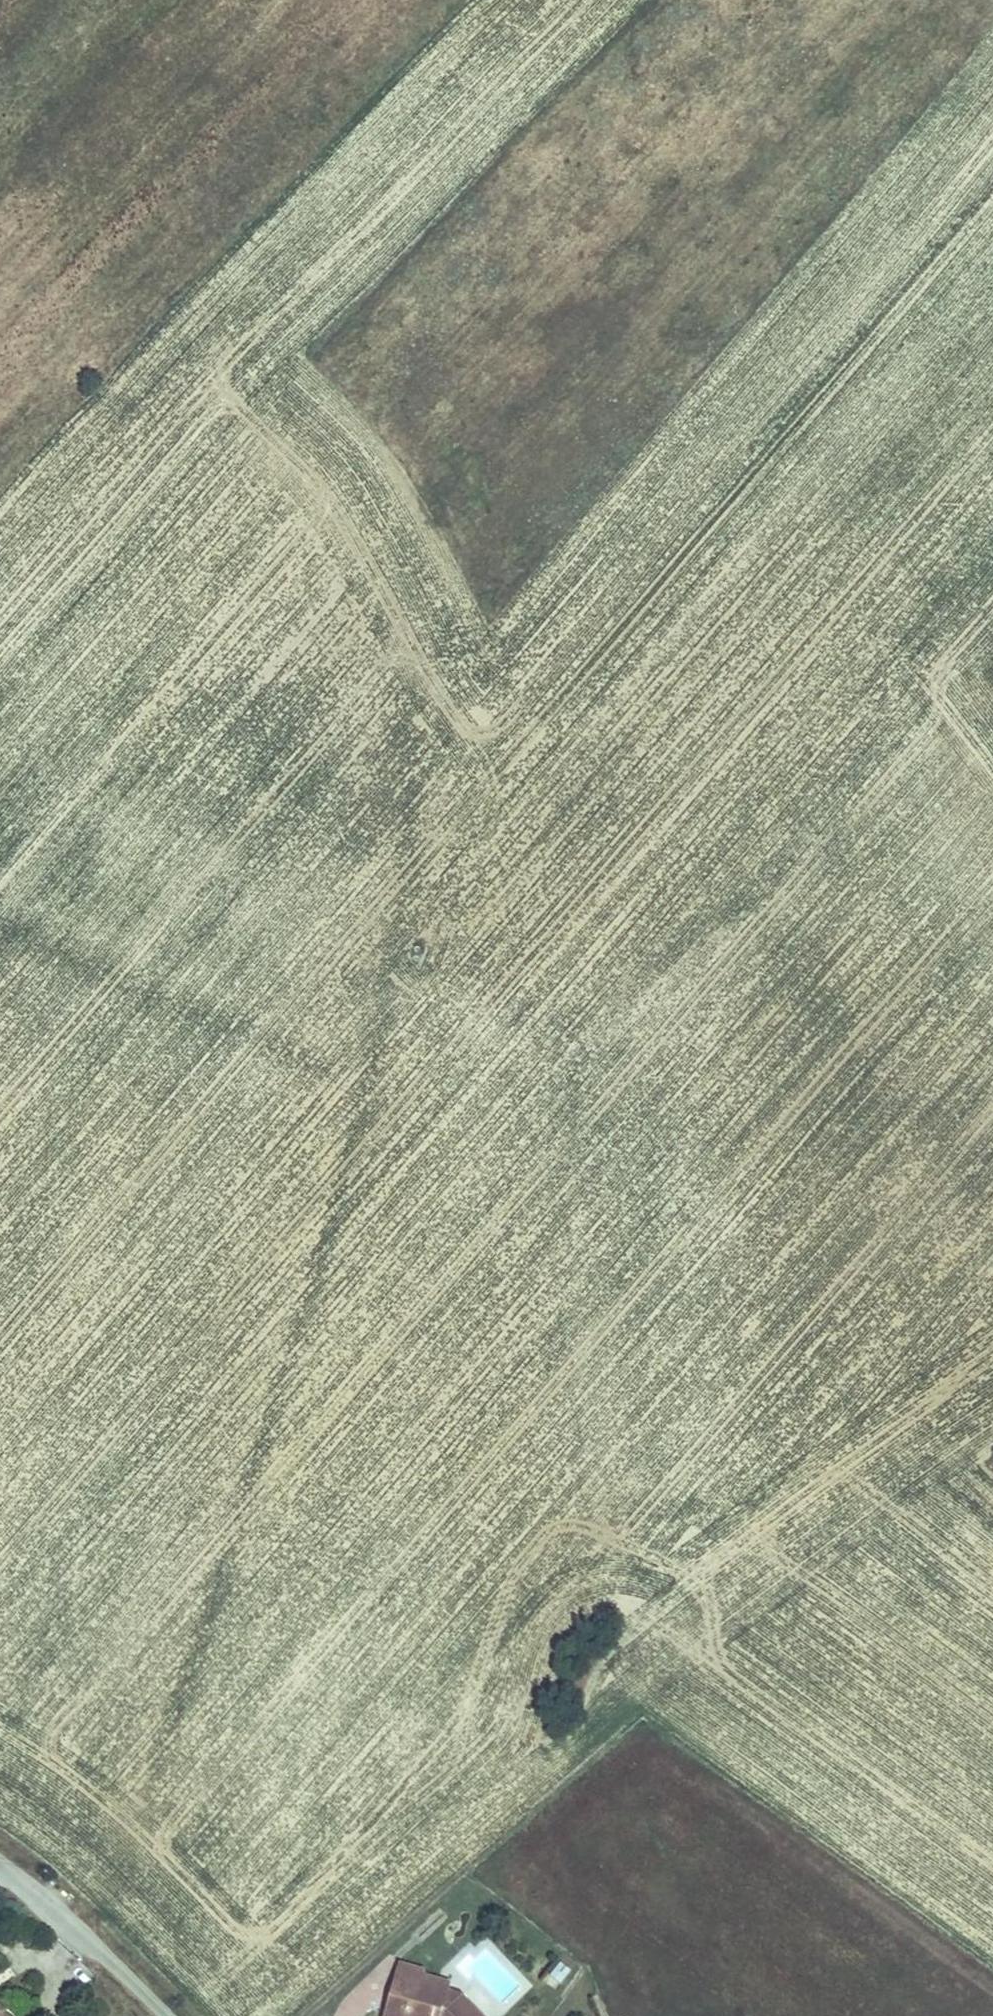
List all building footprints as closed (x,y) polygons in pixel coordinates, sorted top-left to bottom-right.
[(399,1958),(394,1976),(420,1983),(423,1972),(425,1965),(399,1958)] [(456,1994),(452,1997),(442,1994),(445,1979),(423,1972),(420,1983),(394,1976),(383,2013),(392,2015),(422,2015),(423,2013),(432,2015),(476,2015),(456,1994)]
